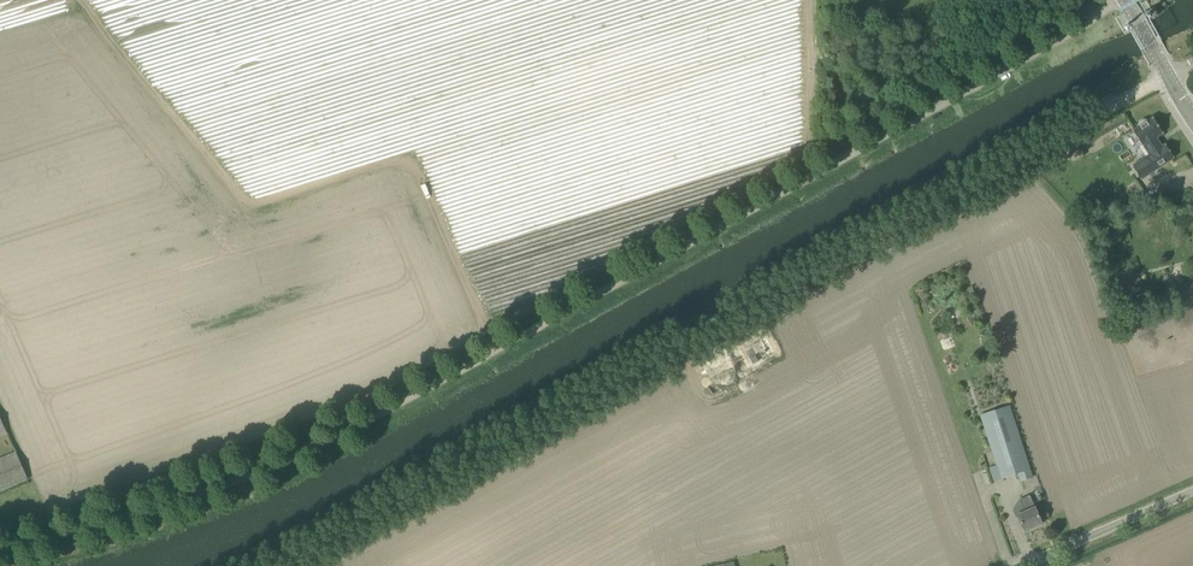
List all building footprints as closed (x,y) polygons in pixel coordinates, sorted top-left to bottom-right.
[(1139,126),(1135,129),(1133,130),(1143,146),(1141,147),(1147,156),(1132,166),(1141,179),(1174,157),(1166,144),(1162,146),(1156,137),(1164,133),(1153,117),(1147,121),(1146,119),(1144,120),(1141,121),(1139,123),(1138,125),(1139,126)] [(1168,286),(1171,299),(1192,293),(1192,279),(1168,286)] [(759,361),(756,355),(750,358),(753,364),(759,361)] [(1002,478),(1018,473),(1030,469),(1008,405),(980,415),(997,464),(1002,478)] [(16,453),(0,460),(0,491),(28,478),(16,453)] [(1042,523),(1031,497),(1030,496),(1018,501),(1014,509),(1016,516),(1018,515),(1025,531),(1042,523)]
